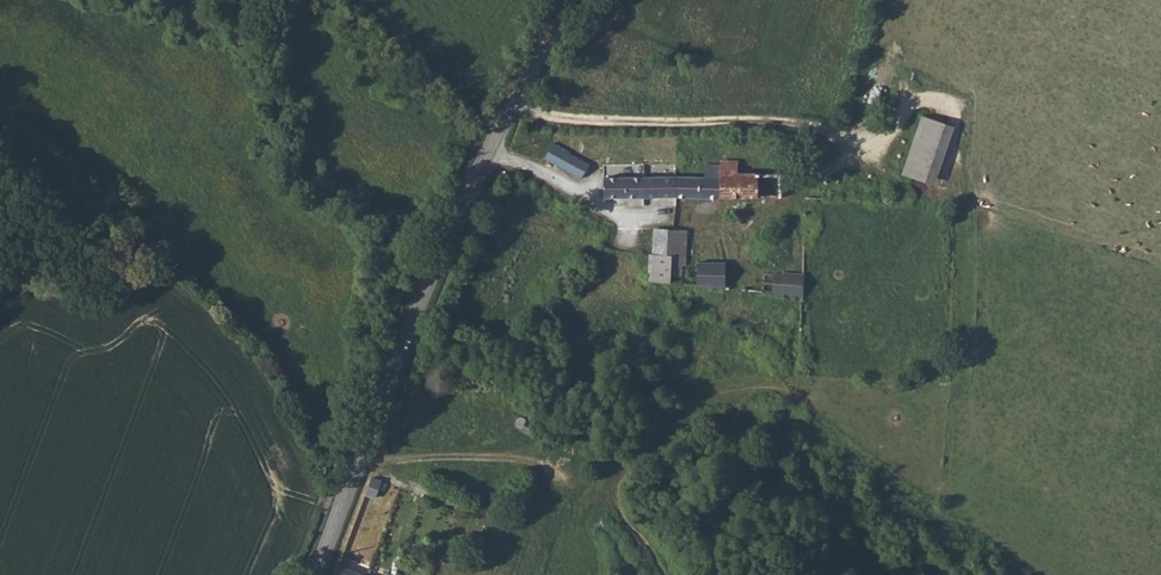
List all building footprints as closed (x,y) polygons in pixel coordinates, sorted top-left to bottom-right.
[(954,127),(921,115),(901,174),(934,185),(954,127)] [(591,165),(553,143),(544,158),(582,180),(591,165)] [(703,183),(696,183),(696,201),(783,204),(783,184),(740,183),(740,171),(722,170),(721,174),(704,174),(703,183)] [(604,200),(690,201),(696,201),(696,183),(605,181),(604,200)] [(671,263),(670,286),(681,287),(682,269),(684,269),(687,236),(653,233),(651,261),(671,263)] [(687,264),(686,288),(724,294),(724,267),(687,264)] [(775,283),(775,302),(802,305),(803,281),(783,281),(783,283),(775,283)] [(525,419),(523,423),(523,427),(526,429),(529,428),(530,431),(542,436),(547,425),(534,419),(533,420),(529,418),(525,419)]
